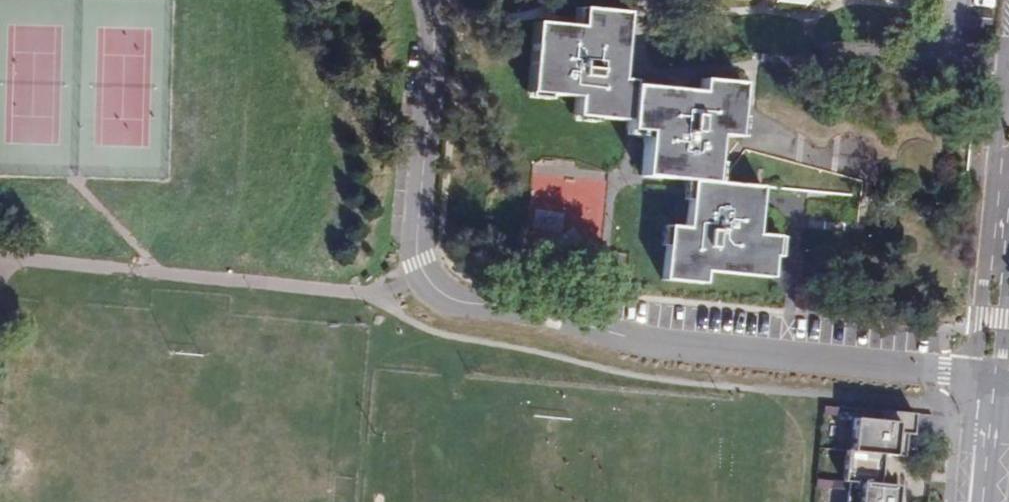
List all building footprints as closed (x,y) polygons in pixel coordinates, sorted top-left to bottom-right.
[(565,29),(522,25),(515,98),(561,102),(559,122),(615,127),(619,88),(619,83),(607,82),(613,15),(567,11),(565,29)] [(685,81),(684,93),(619,88),(615,127),(614,135),(631,137),(627,178),(678,182),(698,184),(699,180),(702,136),(721,138),(726,85),(685,81)] [(748,189),(698,184),(678,182),(674,231),(656,230),(651,282),(690,286),(691,273),(757,279),(759,259),(763,259),(765,238),(744,236),(748,189)] [(855,415),(852,446),(844,445),(840,483),(863,485),(862,501),(898,501),(900,483),(885,482),(888,456),(899,457),(902,420),(855,415)]
